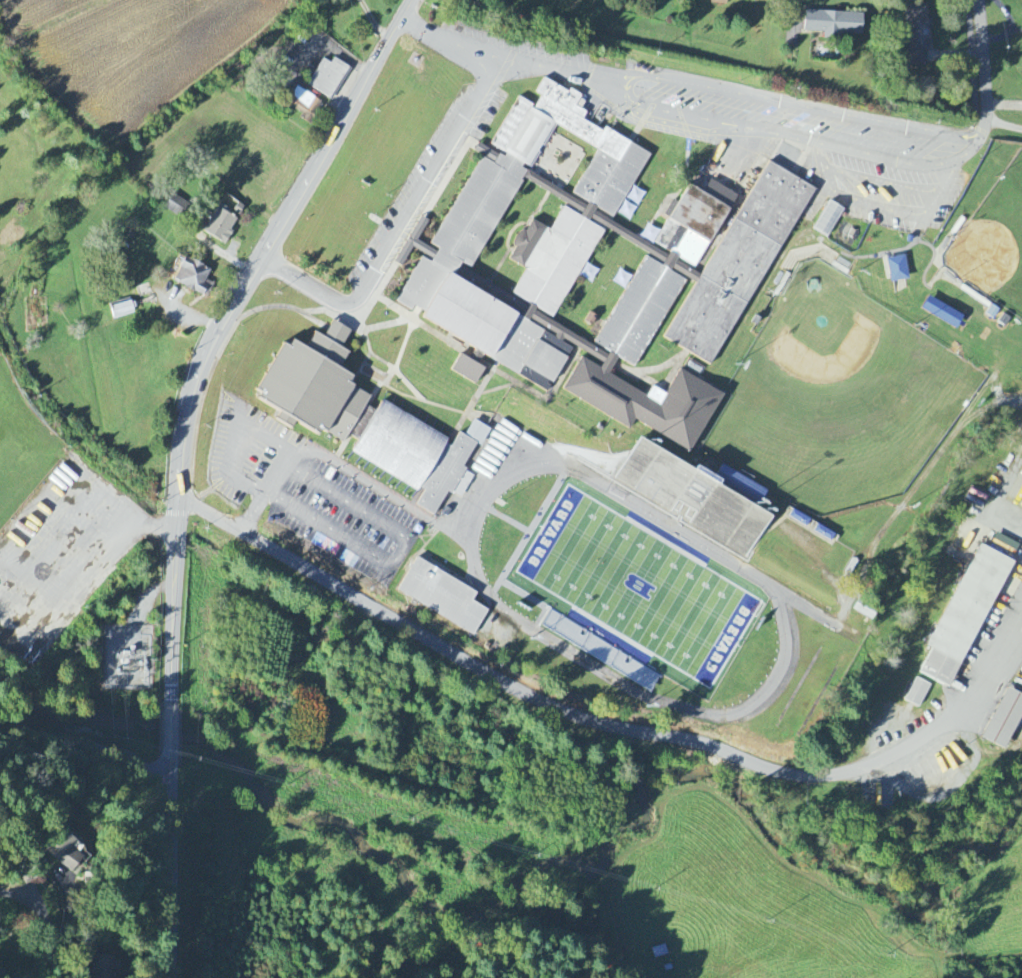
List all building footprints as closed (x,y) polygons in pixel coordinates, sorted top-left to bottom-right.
[(926,65),(925,52),(930,52),(929,28),(933,28),(933,19),(928,20),(928,5),(905,6),(908,66),(926,65)] [(863,14),(805,12),(804,32),(824,33),(824,35),(862,37),(863,14)] [(350,69),(333,60),(330,64),(322,60),(307,87),(333,101),(350,69)] [(710,365),(817,189),(769,160),(700,273),(679,260),(680,258),(695,266),(730,208),(691,184),(655,243),(670,252),(668,255),(596,211),(597,208),(613,217),(651,154),(605,126),(603,130),(596,126),(607,108),(599,103),(591,115),(575,106),(581,95),(569,87),(567,91),(544,77),(535,91),(541,94),(533,108),(530,106),(503,151),(506,153),(504,157),(498,153),(493,162),(482,155),(429,243),(439,248),(437,251),(417,239),(430,218),(423,214),(395,260),(401,265),(413,246),(433,258),(431,262),(422,256),(395,300),(412,311),(416,306),(425,312),(422,316),(548,392),(574,349),(562,342),(564,339),(604,363),(602,366),(583,355),(563,388),(630,428),(636,419),(690,452),(726,392),(682,365),(665,393),(652,385),(647,394),(610,372),(619,358),(634,367),(687,280),(672,271),(673,269),(696,283),(663,336),(710,365)] [(300,121),(309,126),(323,104),(297,88),(286,106),(303,116),(300,121)] [(189,204),(172,195),(164,210),(181,219),(189,204)] [(829,239),(842,209),(827,203),(814,232),(829,239)] [(244,208),(237,204),(232,212),(219,205),(203,234),(224,245),(244,208)] [(205,281),(210,271),(185,259),(173,282),(206,299),(214,285),(205,281)] [(963,317),(928,298),(922,311),(956,330),(963,317)] [(434,518),(449,492),(459,498),(473,473),(465,468),(489,426),(473,417),(464,434),(459,431),(450,446),(445,443),(449,437),(383,400),(376,411),(366,405),(372,395),(351,384),(356,375),(341,367),(350,351),(343,347),(353,331),(334,320),(325,336),(315,330),(305,347),(294,340),(290,347),(282,342),(255,389),(260,392),(256,399),(319,435),(323,429),(344,441),(348,435),(357,440),(351,451),(422,492),(414,506),(434,518)] [(477,367),(482,357),(473,352),(469,361),(459,356),(451,374),(476,385),(483,370),(477,367)] [(613,480),(639,439),(770,520),(748,564),(613,480)] [(930,650),(931,650),(919,676),(953,690),(1010,561),(976,546),(930,650)] [(474,636),(487,611),(472,603),(477,593),(415,560),(397,595),(474,636)] [(872,621),(877,611),(858,602),(853,611),(872,621)] [(538,627),(549,609),(662,679),(653,696),(538,627)] [(109,625),(155,626),(155,688),(111,690),(109,625)] [(930,687),(916,679),(905,702),(919,709),(930,687)] [(1005,752),(1021,716),(1021,697),(1006,689),(981,740),(1005,752)] [(70,849),(75,841),(60,831),(44,853),(71,873),(82,858),(70,849)]
